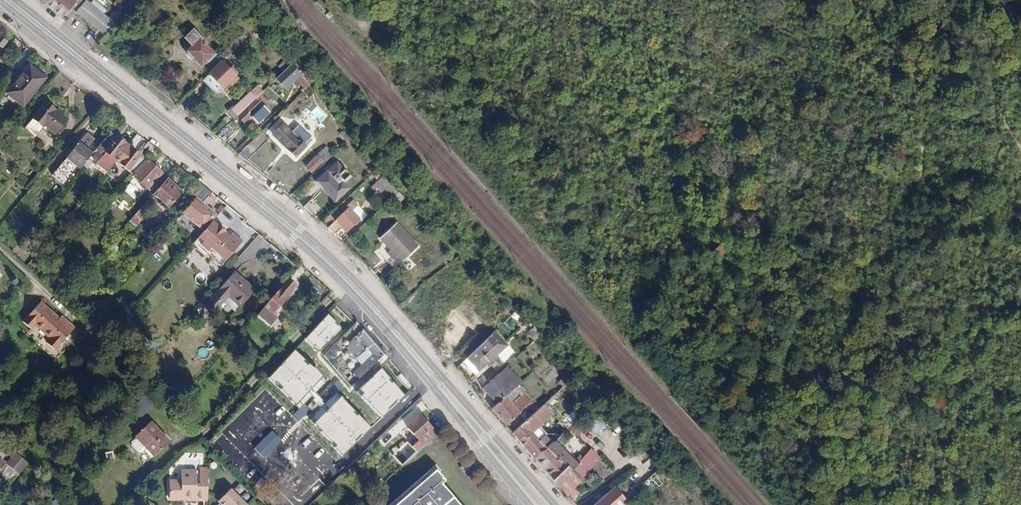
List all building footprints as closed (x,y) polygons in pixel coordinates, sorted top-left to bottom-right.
[(61,16),(77,0),(46,0),(44,2),(61,16)] [(61,16),(65,19),(73,11),(84,0),(77,0),(61,16)] [(73,11),(103,35),(113,23),(89,4),(85,0),(84,0),(73,11)] [(186,41),(191,46),(186,51),(186,52),(187,55),(188,57),(190,59),(193,58),(201,66),(206,61),(207,62),(215,55),(199,40),(201,38),(193,30),(184,39),(186,41)] [(258,38),(272,52),(277,47),(263,33),(258,38)] [(230,52),(242,41),(238,37),(237,37),(226,48),(230,52)] [(186,51),(191,46),(186,41),(181,46),(186,51)] [(221,62),(230,52),(226,48),(216,57),(221,62)] [(223,89),(228,84),(235,76),(221,62),(208,74),(223,89)] [(22,107),(45,78),(27,64),(5,93),(22,107)] [(282,78),(284,80),(281,83),(285,87),(299,74),(290,64),(282,72),(285,75),(282,78)] [(282,72),(276,78),(281,83),(284,80),(282,78),(285,75),(282,72)] [(218,93),(223,89),(208,74),(204,78),(218,93)] [(235,76),(228,84),(231,86),(238,79),(235,76)] [(262,91),(257,85),(250,92),(228,112),(233,118),(235,116),(243,109),(255,98),(260,93),(262,91)] [(308,85),(303,90),(308,97),(314,92),(308,85)] [(260,93),(255,98),(256,99),(245,110),(243,109),(235,116),(244,124),(251,117),(249,115),(261,105),(264,108),(269,103),(260,93)] [(54,134),(65,119),(44,102),(23,128),(27,132),(29,129),(35,135),(43,125),(54,134)] [(119,120),(117,122),(95,149),(102,155),(94,164),(104,173),(115,160),(126,146),(116,137),(126,126),(119,120)] [(272,135),(295,157),(312,139),(297,126),(291,133),(282,124),(272,135)] [(224,142),(234,132),(226,125),(215,136),(224,142)] [(339,133),(345,141),(349,138),(343,130),(339,133)] [(74,174),(91,154),(77,142),(65,157),(71,162),(66,168),(74,174)] [(130,165),(135,169),(154,148),(147,142),(137,155),(126,146),(115,160),(125,169),(130,165)] [(323,162),(332,154),(325,146),(304,166),(310,173),(322,161),(323,162)] [(132,175),(147,188),(161,172),(146,160),(132,175)] [(120,181),(128,174),(118,163),(110,171),(120,181)] [(334,198),(347,185),(341,179),(337,182),(326,171),(315,182),(326,193),(328,191),(334,198)] [(373,190),(376,188),(386,179),(382,176),(370,187),(373,190)] [(179,194),(172,188),(174,185),(166,178),(153,193),(153,194),(167,206),(179,194)] [(376,188),(385,197),(394,188),(386,179),(376,188)] [(135,180),(119,200),(130,208),(145,189),(135,180)] [(188,193),(194,198),(204,188),(197,182),(188,193)] [(181,191),(174,185),(172,188),(179,194),(181,191)] [(334,198),(336,200),(349,187),(347,185),(334,198)] [(215,214),(204,205),(213,195),(204,188),(194,198),(181,213),(202,230),(215,214)] [(385,197),(388,201),(398,192),(394,188),(385,197)] [(360,220),(366,214),(352,199),(346,205),(348,208),(327,227),(334,233),(346,222),(349,225),(358,218),(360,220)] [(135,226),(147,212),(141,207),(129,221),(135,226)] [(198,236),(204,241),(200,245),(207,251),(211,248),(225,260),(241,242),(232,233),(229,237),(211,221),(201,232),(198,236)] [(378,238),(384,245),(400,261),(417,246),(395,223),(378,238)] [(197,249),(200,245),(204,241),(198,236),(191,244),(197,249)] [(392,268),(400,261),(384,245),(377,252),(392,268)] [(206,253),(220,265),(225,260),(211,248),(207,251),(206,253)] [(250,292),(240,284),(243,280),(234,272),(204,306),(212,313),(227,296),(238,306),(250,292)] [(72,285),(76,289),(80,284),(78,282),(81,279),(79,277),(72,285)] [(285,295),(294,285),(287,279),(255,316),(267,327),(276,317),(272,312),(286,296),(285,295)] [(253,289),(243,280),(240,284),(250,292),(253,289)] [(413,297),(421,290),(417,286),(410,293),(413,297)] [(224,323),(238,306),(227,296),(212,313),(224,323)] [(76,333),(68,325),(66,327),(61,322),(40,302),(21,322),(31,331),(36,326),(52,342),(47,346),(56,354),(76,333)] [(415,320),(433,341),(444,330),(438,323),(440,320),(424,302),(417,309),(422,314),(415,320)] [(338,326),(331,319),(316,334),(331,348),(352,326),(345,319),(338,326)] [(121,336),(129,326),(122,321),(114,330),(121,336)] [(354,336),(344,344),(344,345),(360,364),(352,372),(358,377),(366,369),(383,353),(363,328),(354,336)] [(457,366),(470,382),(496,359),(494,356),(506,345),(493,330),(457,366)] [(535,330),(528,334),(532,341),(539,337),(535,330)] [(350,331),(340,339),(344,344),(354,336),(350,331)] [(297,349),(270,378),(301,406),(328,377),(297,349)] [(391,362),(383,353),(366,369),(371,375),(374,378),(391,362)] [(356,389),(371,375),(366,369),(358,377),(351,384),(356,389)] [(496,373),(481,387),(485,392),(495,404),(513,388),(518,383),(521,381),(513,372),(502,381),(496,373)] [(561,386),(567,380),(564,376),(557,382),(561,386)] [(393,385),(410,406),(419,398),(421,397),(404,377),(393,385)] [(518,383),(513,388),(518,394),(523,389),(518,383)] [(520,412),(527,404),(520,396),(512,403),(510,401),(518,394),(513,388),(495,404),(491,407),(490,409),(504,426),(520,412)] [(533,400),(525,391),(520,396),(527,404),(533,400)] [(147,395),(137,403),(145,414),(155,407),(147,395)] [(315,425),(344,455),(373,427),(343,397),(315,425)] [(526,418),(539,406),(533,400),(527,404),(520,412),(526,418)] [(286,417),(291,412),(281,403),(276,409),(286,417)] [(533,459),(551,442),(543,435),(539,439),(532,432),(552,413),(543,403),(539,406),(526,418),(511,433),(533,459)] [(415,453),(435,434),(417,416),(405,428),(417,441),(409,448),(415,453)] [(266,418),(256,427),(259,431),(269,422),(266,418)] [(595,433),(603,427),(596,418),(588,425),(595,433)] [(574,437),(584,429),(578,420),(567,428),(574,437)] [(133,436),(152,456),(169,441),(150,421),(133,436)] [(282,441),(272,431),(254,448),(265,458),(282,441)] [(578,492),(573,488),(589,468),(597,459),(598,457),(588,448),(576,463),(552,441),(551,442),(533,459),(571,503),(578,492)] [(295,453),(316,477),(328,467),(307,443),(295,453)] [(597,459),(589,468),(598,476),(607,467),(597,459)] [(433,460),(384,504),(390,504),(432,465),(436,469),(439,465),(433,460)] [(448,493),(437,481),(439,479),(443,476),(436,469),(432,465),(390,504),(459,504),(448,493)] [(600,477),(609,469),(607,467),(598,476),(600,477)] [(184,498),(184,501),(204,501),(205,474),(197,474),(197,485),(193,485),(193,469),(178,469),(178,479),(167,479),(167,498),(184,498)] [(641,484),(649,493),(661,482),(653,473),(641,484)] [(376,490),(382,484),(375,476),(369,482),(376,490)] [(437,481),(448,493),(451,491),(439,479),(437,481)] [(625,502),(613,487),(611,488),(592,504),(621,504),(625,502)] [(218,499),(225,504),(245,504),(229,489),(218,499)]
